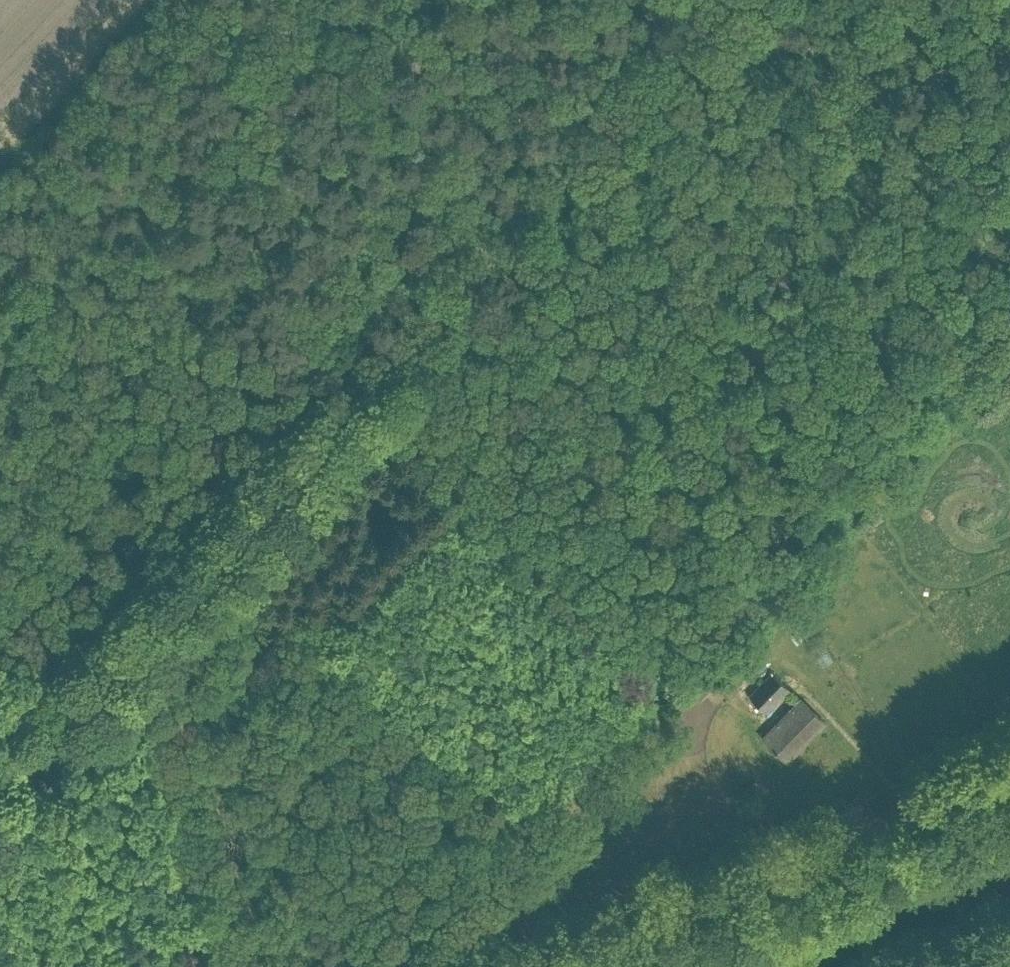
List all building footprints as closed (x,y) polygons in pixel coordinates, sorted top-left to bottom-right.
[(746,692),(766,711),(789,687),(769,668),(746,692)] [(702,675),(690,687),(699,696),(711,684),(702,675)] [(800,698),(762,737),(786,761),(824,722),(800,698)]
